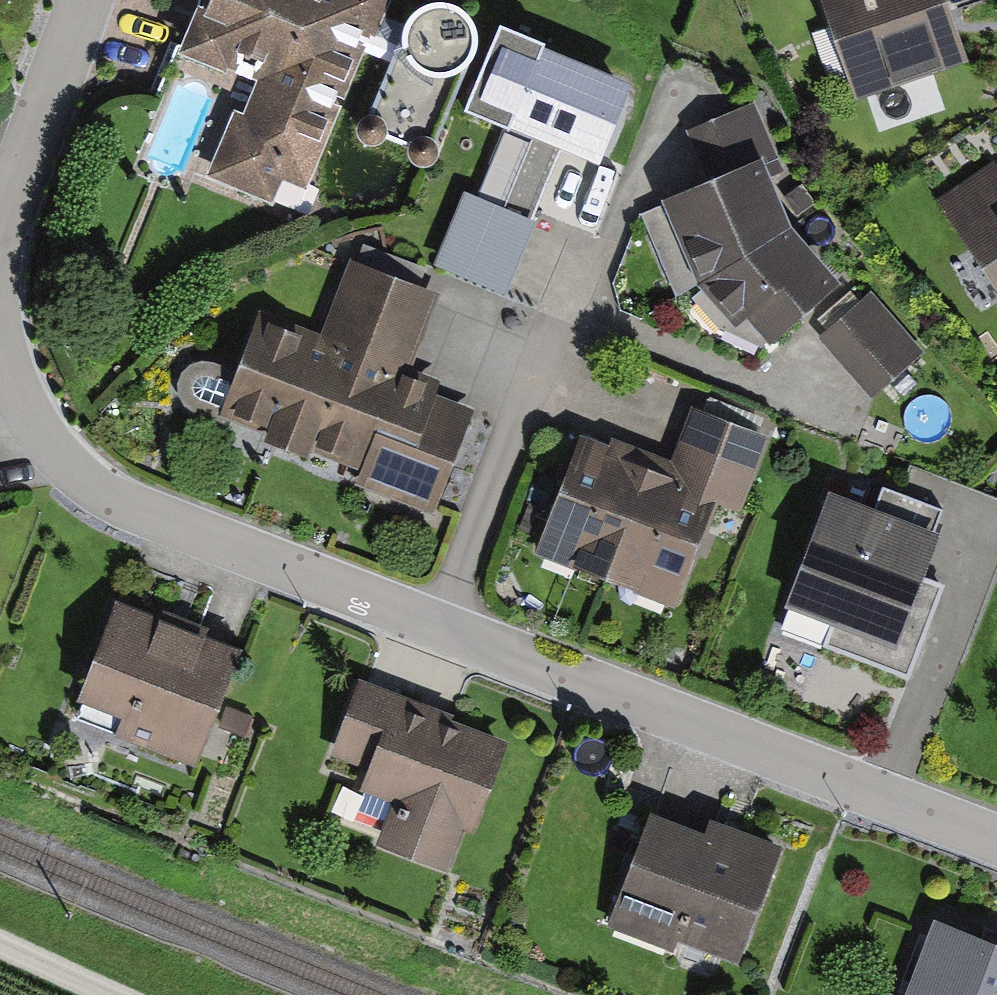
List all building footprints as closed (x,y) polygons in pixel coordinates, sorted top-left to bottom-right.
[(181,50),(251,78),(208,180),(277,209),(288,184),(312,194),(370,54),(372,48),(385,17),(392,0),(202,0),(181,50)] [(857,93),(965,61),(947,0),(830,0),(857,93)] [(457,73),(465,64),(470,54),(470,42),(467,31),(460,21),(450,15),(439,12),(427,13),(417,18),(408,27),(405,32),(402,47),(406,61),(415,72),(429,79),(443,79),(457,73)] [(408,27),(385,17),(372,48),(406,61),(402,47),(405,32),(408,27)] [(641,88),(503,30),(468,113),(606,171),(641,88)] [(415,72),(406,61),(369,135),(422,160),(461,74),(457,73),(443,79),(429,79),(415,72)] [(793,197),(761,110),(688,136),(704,186),(666,204),(701,285),(727,328),(746,315),(772,350),(839,284),(793,232),(779,202),(793,197)] [(941,207),(996,294),(996,171),(941,207)] [(542,224),(468,196),(439,275),(514,302),(542,224)] [(440,300),(349,264),(320,339),(260,316),(219,420),(268,439),(264,450),(308,468),(312,456),(361,476),(356,489),(433,519),(474,413),(437,399),(442,386),(411,374),(440,300)] [(929,358),(877,294),(819,341),(871,405),(929,358)] [(667,473),(721,494),(715,509),(739,518),(769,442),(691,412),(667,473)] [(651,467),(581,440),(535,558),(605,586),(651,467)] [(605,586),(675,613),(715,509),(721,494),(667,473),(651,467),(605,586)] [(875,514),(833,499),(786,631),(915,677),(946,592),(928,585),(953,515),(884,490),(875,514)] [(238,658),(116,612),(79,708),(128,726),(120,747),(193,775),(238,658)] [(417,707),(365,687),(332,770),(366,784),(361,796),(400,811),(384,852),(451,878),(468,833),(477,837),(507,759),(412,722),(417,707)] [(703,844),(650,823),(606,929),(673,956),(677,945),(738,970),(784,856),(710,826),(703,844)] [(936,927),(912,994),(996,994),(996,949),(936,927)]
